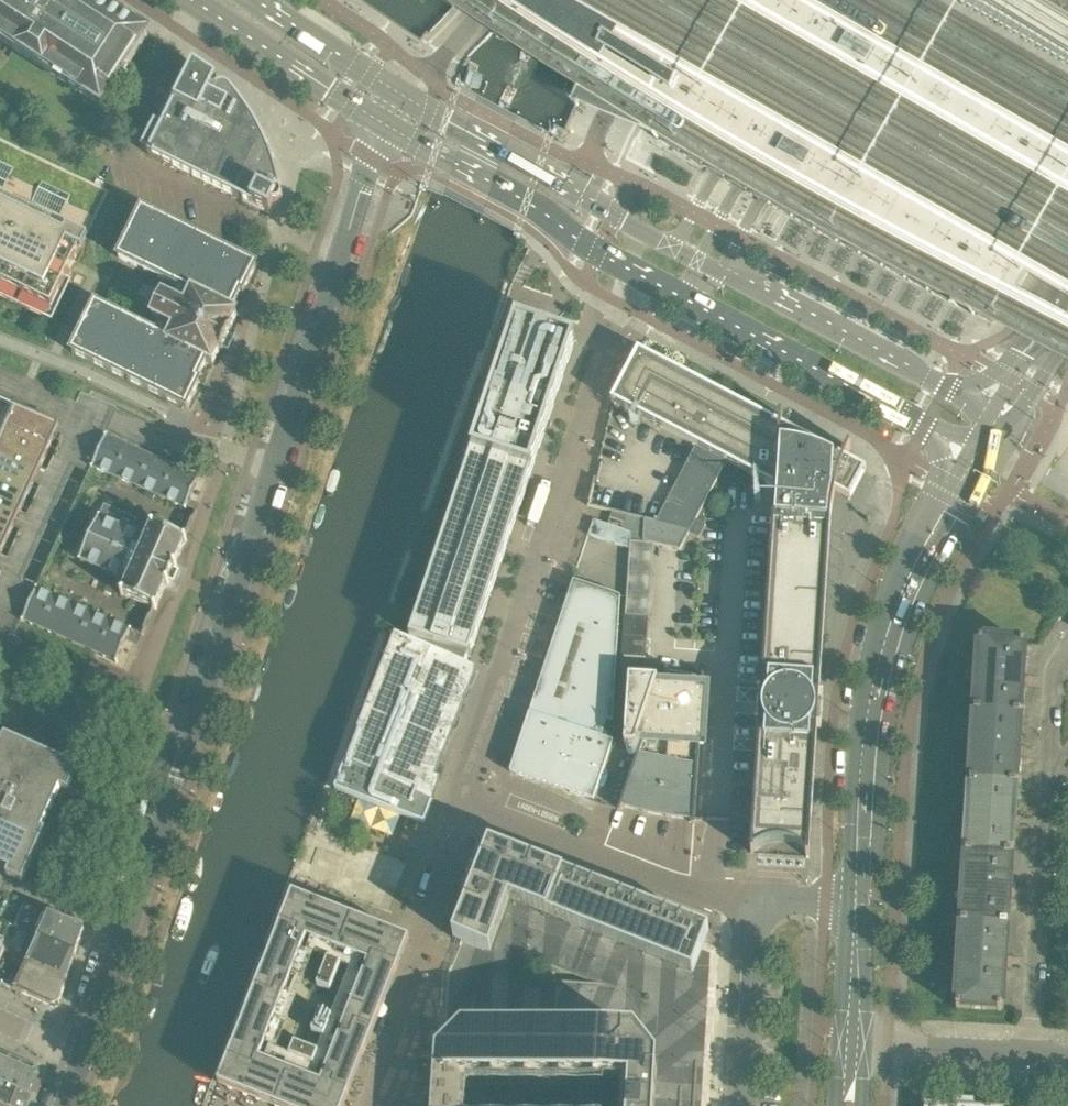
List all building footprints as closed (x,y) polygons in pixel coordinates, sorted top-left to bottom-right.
[(56,77),(102,107),(146,39),(147,39),(148,37),(147,37),(148,36),(94,0),(0,0),(0,41),(56,77)] [(657,95),(702,121),(717,95),(750,36),(770,0),(697,0),(690,18),(671,61),(664,77),(657,95)] [(750,36),(717,95),(702,121),(699,126),(698,128),(687,149),(686,149),(685,151),(686,152),(685,152),(685,153),(702,163),(703,163),(706,165),(707,165),(709,166),(711,167),(715,169),(721,173),(725,175),(725,176),(729,178),(730,178),(732,180),(734,180),(737,183),(743,186),(747,188),(748,188),(751,191),(752,191),(756,193),(761,196),(766,199),(769,201),(770,201),(774,203),(773,204),(792,215),(792,214),(796,216),(796,217),(814,227),(815,226),(819,228),(818,229),(837,240),(837,239),(839,240),(841,241),(841,242),(860,252),(860,251),(864,253),(863,254),(882,264),(883,263),(887,265),(886,266),(905,276),(905,275),(909,277),(909,278),(928,288),(928,287),(932,289),(932,290),(950,300),(951,299),(955,301),(974,311),(978,313),(979,314),(989,319),(991,320),(992,320),(1007,299),(1008,297),(1015,287),(1028,270),(1030,267),(1032,263),(1034,260),(1045,242),(1050,231),(1061,213),(1066,203),(1067,200),(1067,12),(1065,10),(1065,11),(1062,10),(1063,9),(1049,0),(770,0),(750,36)] [(148,155),(270,215),(281,193),(281,192),(281,191),(276,171),(273,163),(270,155),(267,147),(263,139),(259,131),(255,123),(250,116),(246,109),(240,102),(237,97),(229,87),(192,63),(190,66),(192,67),(175,101),(167,97),(153,124),(154,124),(142,150),(149,153),(148,155)] [(470,75),(467,84),(469,86),(470,86),(479,88),(482,78),(475,74),(473,74),(470,74),(470,75)] [(684,153),(685,153),(685,152),(686,152),(685,151),(686,149),(687,149),(698,128),(699,126),(702,121),(657,95),(649,114),(643,126),(643,127),(645,128),(647,129),(648,130),(653,133),(654,134),(658,136),(657,138),(658,139),(659,137),(662,139),(662,140),(680,151),(681,150),(684,152),(684,153)] [(52,321),(72,281),(67,278),(109,191),(0,138),(0,296),(52,321)] [(243,294),(256,267),(142,211),(118,259),(179,288),(173,301),(163,297),(152,318),(162,322),(156,335),(95,306),(72,353),(186,409),(199,382),(197,381),(206,361),(212,364),(220,349),(222,351),(232,331),(229,330),(237,314),(231,311),(240,292),(243,294)] [(423,602),(409,641),(465,666),(467,660),(470,661),(483,622),(494,587),(511,537),(541,448),(563,382),(576,342),(548,333),(516,322),(499,374),(480,431),(461,488),(438,555),(434,567),(423,602)] [(773,517),(772,520),(798,521),(799,509),(807,510),(808,490),(825,491),(834,496),(835,492),(850,500),(866,470),(822,447),(821,446),(820,446),(781,426),(778,424),(753,411),(750,409),(750,410),(724,397),(725,396),(722,395),(721,394),(697,382),(697,381),(694,380),(669,367),(666,365),(640,352),(641,352),(638,351),(637,353),(613,400),(613,399),(611,402),(695,446),(655,523),(690,531),(696,520),(726,462),(774,487),(774,494),(773,508),(773,517)] [(116,407),(81,391),(76,401),(0,367),(0,653),(9,657),(14,645),(19,647),(22,640),(13,636),(21,619),(36,586),(36,585),(38,586),(91,469),(89,468),(104,435),(105,436),(105,435),(107,436),(106,436),(107,437),(110,431),(106,430),(116,407)] [(93,468),(115,478),(129,446),(107,437),(106,436),(107,436),(105,435),(105,436),(105,437),(105,438),(93,466),(92,466),(92,467),(92,466),(91,468),(92,468),(93,468)] [(115,478),(138,488),(152,457),(129,446),(115,478)] [(138,488),(162,498),(176,467),(152,457),(138,488)] [(176,467),(162,498),(184,508),(184,509),(186,509),(186,508),(186,507),(198,479),(199,478),(200,477),(198,476),(198,477),(176,467)] [(798,521),(772,520),(771,536),(770,552),(769,580),(768,583),(767,599),(766,612),(766,615),(765,627),(764,643),(763,659),(763,662),(761,691),(757,691),(755,725),(759,725),(758,742),(757,757),(751,853),(754,853),(754,851),(757,848),(760,846),(763,844),(767,843),(770,842),(774,842),(777,841),(781,841),(784,842),(788,843),(791,844),(795,845),(798,847),(801,849),(804,851),(806,854),(806,857),(809,857),(811,821),(817,729),(821,729),(823,695),(819,695),(820,679),(820,678),(825,603),(825,599),(826,584),(829,536),(831,521),(832,506),(834,496),(825,491),(808,490),(807,510),(799,509),(798,521)] [(124,596),(153,608),(154,609),(153,609),(156,610),(157,608),(156,608),(166,585),(168,585),(169,583),(168,583),(168,582),(175,568),(176,566),(175,565),(185,542),(186,543),(187,540),(184,539),(184,540),(154,527),(154,526),(152,525),(152,526),(104,505),(79,561),(128,582),(123,593),(122,593),(121,595),(123,596),(124,596)] [(608,525),(621,529),(625,517),(612,513),(608,525)] [(630,533),(630,542),(653,544),(680,550),(689,533),(690,531),(655,523),(626,516),(625,517),(621,529),(621,530),(630,533)] [(696,520),(690,531),(689,533),(698,538),(705,525),(696,520)] [(560,628),(550,789),(595,805),(602,783),(594,780),(606,745),(619,531),(595,523),(560,628)] [(36,586),(21,619),(117,662),(118,663),(119,661),(118,661),(119,659),(118,659),(132,629),(36,586)] [(409,641),(395,635),(346,761),(335,790),(424,824),(440,780),(434,778),(452,735),(477,671),(465,666),(409,641)] [(976,678),(974,712),(1020,715),(1021,701),(1022,687),(1022,681),(1022,675),(1022,674),(1023,660),(1024,645),(1024,644),(1020,643),(1020,644),(1009,643),(1005,642),(1005,643),(998,642),(994,642),(983,641),(979,641),(976,678)] [(622,663),(621,677),(657,679),(658,665),(622,663)] [(629,678),(624,745),(635,746),(637,739),(642,740),(618,809),(621,810),(622,806),(625,807),(625,805),(642,810),(642,812),(648,813),(648,812),(665,815),(665,817),(671,817),(672,816),(689,818),(689,819),(692,820),(692,824),(694,824),(699,745),(702,745),(706,688),(703,688),(704,675),(702,675),(701,678),(667,671),(669,668),(666,667),(660,686),(655,686),(657,680),(629,678)] [(970,781),(1016,784),(1016,772),(1017,757),(1017,755),(1018,748),(1018,745),(1018,743),(1019,729),(1020,715),(974,712),(972,746),(970,781)] [(46,755),(0,735),(0,868),(10,872),(7,878),(23,885),(55,814),(49,812),(53,801),(59,804),(63,795),(67,797),(79,770),(46,755)] [(1015,800),(1016,784),(970,781),(968,816),(966,852),(1011,855),(1012,842),(1013,828),(1013,826),(1013,819),(1014,815),(1014,813),(1015,800)] [(460,942),(448,974),(446,1005),(444,1034),(432,1046),(429,1096),(429,1105),(700,1105),(704,1054),(708,990),(709,965),(710,965),(711,942),(704,939),(707,931),(526,860),(529,853),(491,834),(450,938),(460,942)] [(961,923),(1007,927),(1008,913),(1008,898),(1009,897),(1009,890),(1009,885),(1009,884),(1010,871),(1011,855),(966,852),(963,888),(961,923)] [(347,916),(333,911),(330,910),(320,906),(317,905),(305,900),(302,899),(292,895),(247,1012),(218,1086),(228,1089),(231,1090),(243,1095),(246,1096),(256,1100),(259,1101),(271,1105),(345,1105),(349,1096),(364,1058),(409,941),(400,937),(397,936),(385,931),(382,930),(372,926),(369,925),(352,919),(349,917),(347,916)] [(15,928),(17,929),(76,954),(84,929),(83,929),(25,904),(15,928)] [(5,952),(1,951),(5,936),(6,933),(9,926),(6,924),(0,922),(0,964),(5,952)] [(1006,941),(1007,927),(961,923),(959,958),(956,1009),(960,1009),(972,1010),(971,1010),(975,1010),(982,1010),(982,1011),(986,1011),(997,1011),(997,1012),(1001,1012),(1001,1011),(1003,983),(1004,968),(1005,961),(1005,955),(1006,941)] [(1,951),(5,952),(67,980),(76,954),(17,929),(13,939),(5,936),(1,951)] [(0,964),(0,984),(51,1007),(52,1007),(60,1004),(59,1004),(67,980),(5,952),(0,964)] [(0,1056),(0,1086),(28,1098),(35,1078),(31,1070),(0,1056)] [(28,1098),(0,1086),(0,1105),(26,1105),(28,1098)]
